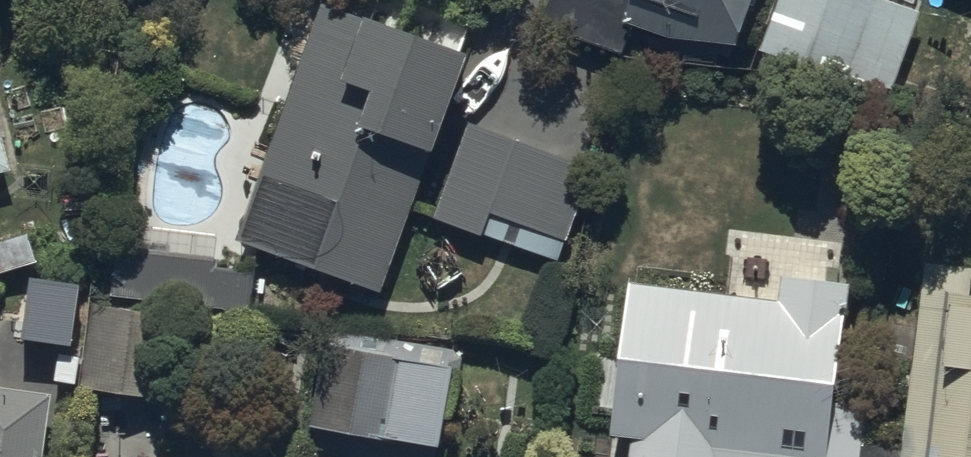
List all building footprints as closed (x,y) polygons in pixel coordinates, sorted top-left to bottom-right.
[(469,54),(322,0),(238,237),(383,289),(412,209),(482,234),(490,211),(565,238),(622,76),(479,25),(469,54)] [(749,0),(627,0),(621,18),(667,38),(735,43),(749,0)] [(892,0),(776,0),(758,48),(890,97),(922,11),(892,0)] [(12,168),(0,121),(0,171),(12,168)] [(121,248),(116,292),(247,307),(251,273),(210,268),(211,258),(121,248)] [(922,262),(902,446),(863,442),(861,456),(970,456),(970,267),(922,262)] [(863,442),(867,404),(835,401),(849,281),(781,273),(778,298),(628,281),(611,434),(625,436),(623,456),(861,456),(863,442)] [(28,287),(25,336),(59,338),(57,374),(79,375),(81,341),(85,341),(88,290),(28,287)] [(163,310),(91,303),(82,386),(154,394),(163,310)] [(457,349),(328,326),(310,425),(439,449),(457,349)] [(47,391),(0,387),(0,456),(41,456),(47,391)]
